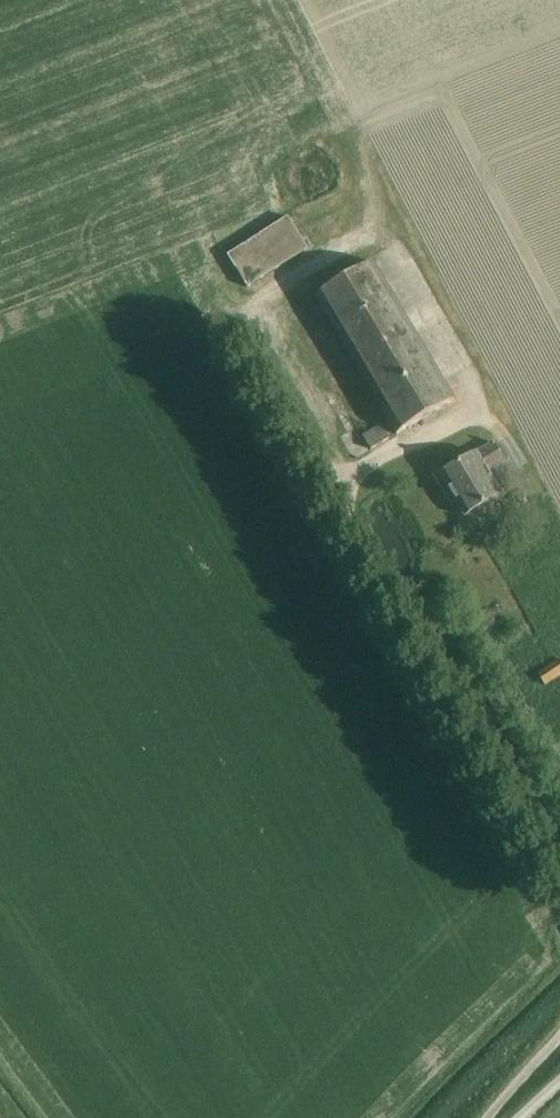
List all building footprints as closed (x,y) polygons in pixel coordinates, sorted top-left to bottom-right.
[(288,222),(227,260),(246,290),(307,252),(288,222)] [(399,439),(457,406),(377,267),(319,301),(399,439)] [(370,450),(389,439),(381,425),(362,436),(370,450)] [(491,476),(507,467),(497,448),(442,478),(467,524),(505,503),(491,476)] [(559,659),(537,674),(545,685),(559,675),(559,660),(559,659)]
